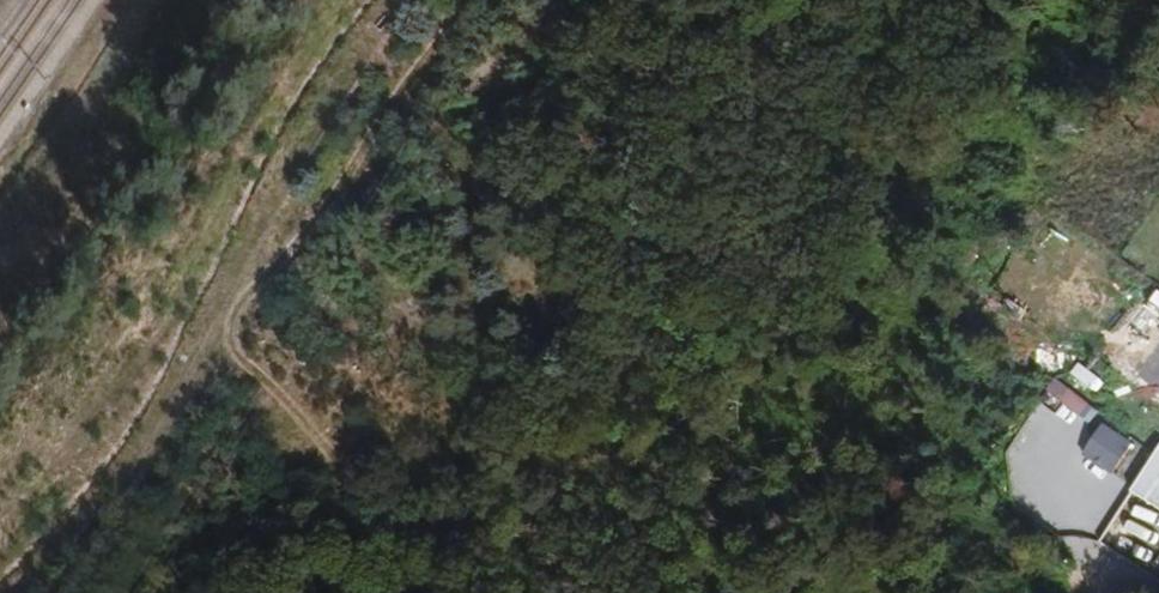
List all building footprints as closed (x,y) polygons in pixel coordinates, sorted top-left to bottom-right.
[(388,15),(377,27),(384,34),(395,23),(388,15)] [(1089,402),(1056,379),(1048,391),(1080,414),(1089,402)] [(1137,437),(1105,421),(1084,460),(1116,477),(1137,437)] [(1136,502),(1158,514),(1158,459),(1136,502)]
